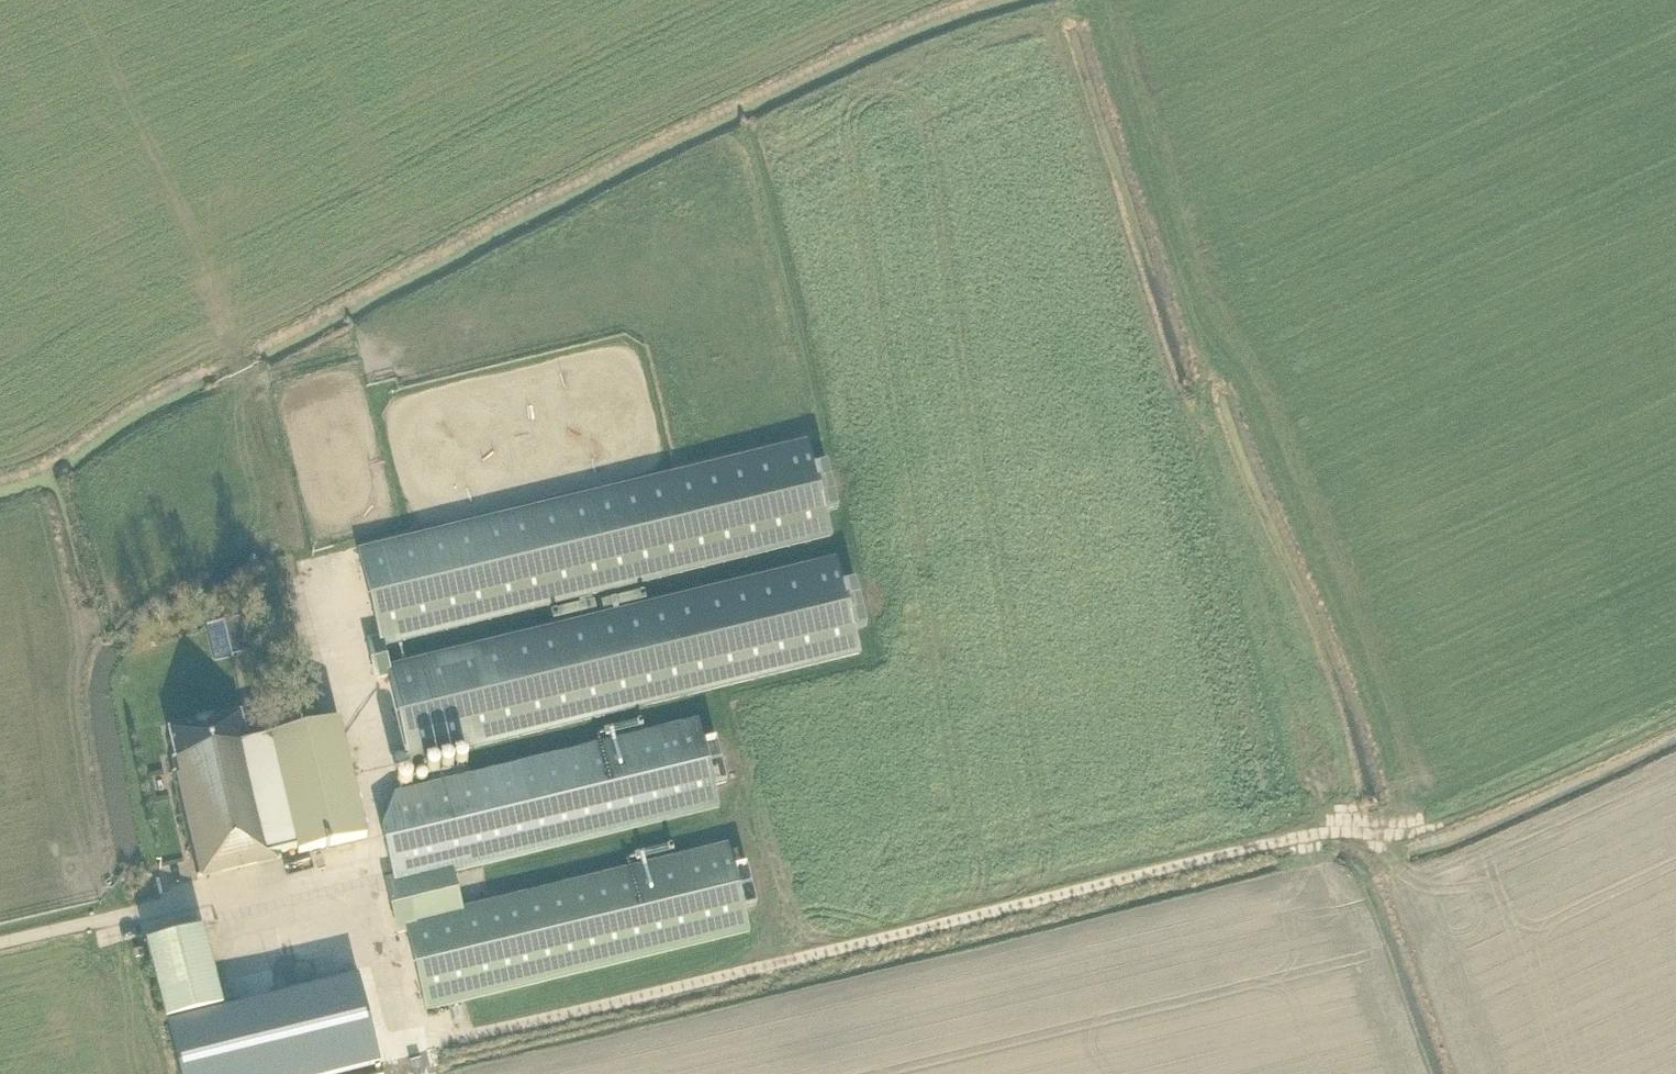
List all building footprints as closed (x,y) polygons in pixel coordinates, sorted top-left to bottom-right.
[(410,764),(727,688),(859,657),(853,632),(866,629),(855,584),(842,587),(836,562),(390,669),(384,646),(831,539),(825,514),(838,511),(827,466),(814,469),(808,444),(359,552),(380,640),(366,643),(375,679),(389,676),(410,764)] [(223,624),(231,658),(249,654),(241,619),(223,624)] [(251,742),(246,723),(242,724),(240,714),(169,730),(175,759),(172,759),(175,773),(172,773),(197,879),(280,859),(279,854),(296,850),(298,855),(366,839),(339,722),(251,742)] [(702,741),(696,719),(394,794),(382,830),(394,878),(385,880),(398,934),(407,932),(426,1011),(749,933),(743,909),(756,906),(746,865),(733,869),(727,845),(463,909),(454,873),(718,807),(713,785),(726,781),(715,738),(702,741)] [(222,1008),(202,929),(146,944),(166,1022),(222,1008)] [(144,957),(142,948),(134,951),(136,959),(144,957)] [(166,1025),(179,1073),(342,1073),(380,1065),(358,977),(166,1025)]
